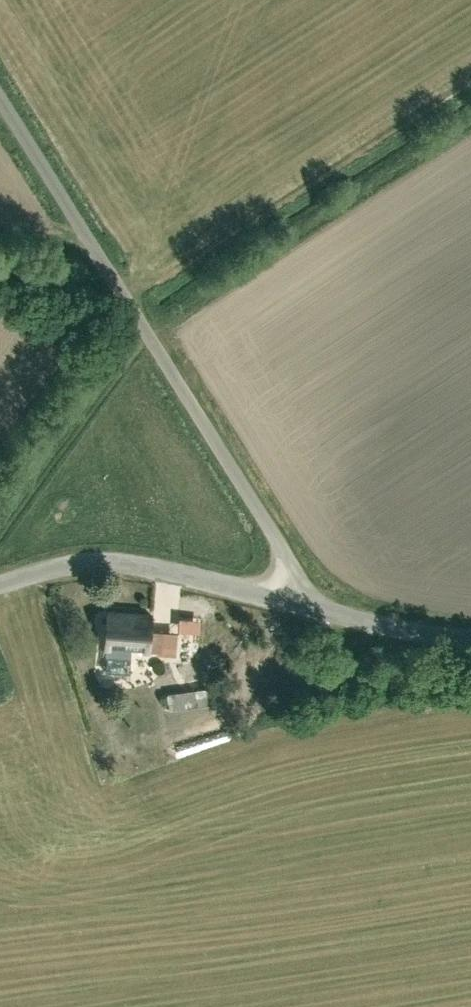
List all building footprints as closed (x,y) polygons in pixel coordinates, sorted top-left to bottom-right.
[(106,647),(149,650),(152,616),(109,613),(106,647)] [(201,631),(202,615),(180,615),(179,631),(201,631)] [(170,711),(198,707),(195,692),(168,695),(170,711)]
